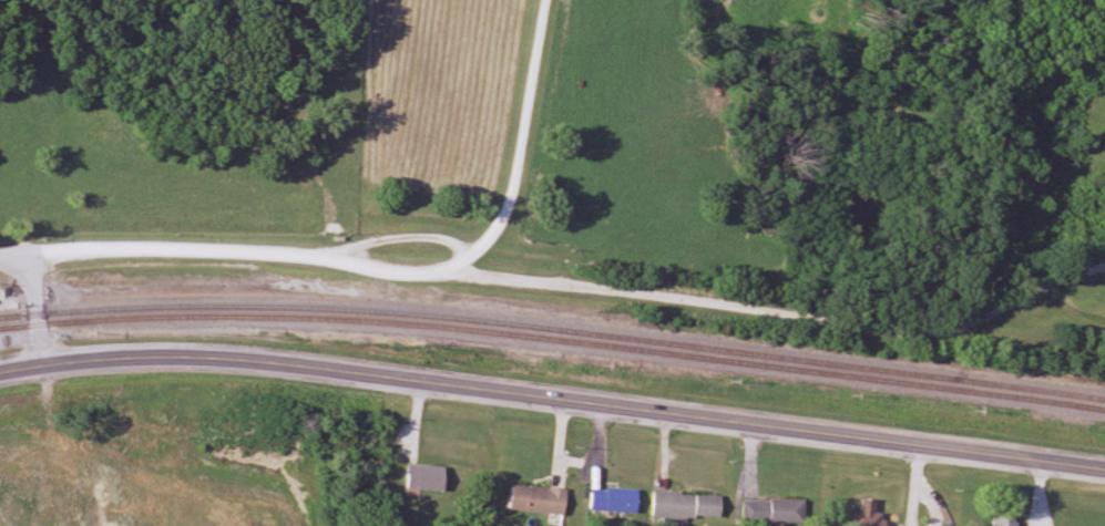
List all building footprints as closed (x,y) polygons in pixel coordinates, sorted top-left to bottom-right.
[(446,466),(408,465),(408,490),(446,491),(446,466)] [(559,488),(511,485),(510,510),(558,512),(559,488)] [(639,488),(591,488),(591,512),(639,512),(639,488)] [(653,517),(722,518),(723,493),(653,492),(653,517)] [(878,499),(862,499),(862,511),(856,511),(856,525),(884,525),(884,513),(878,513),(878,499)] [(744,500),(744,523),(806,523),(806,500),(744,500)] [(994,513),(994,525),(1018,525),(1018,513),(994,513)]
